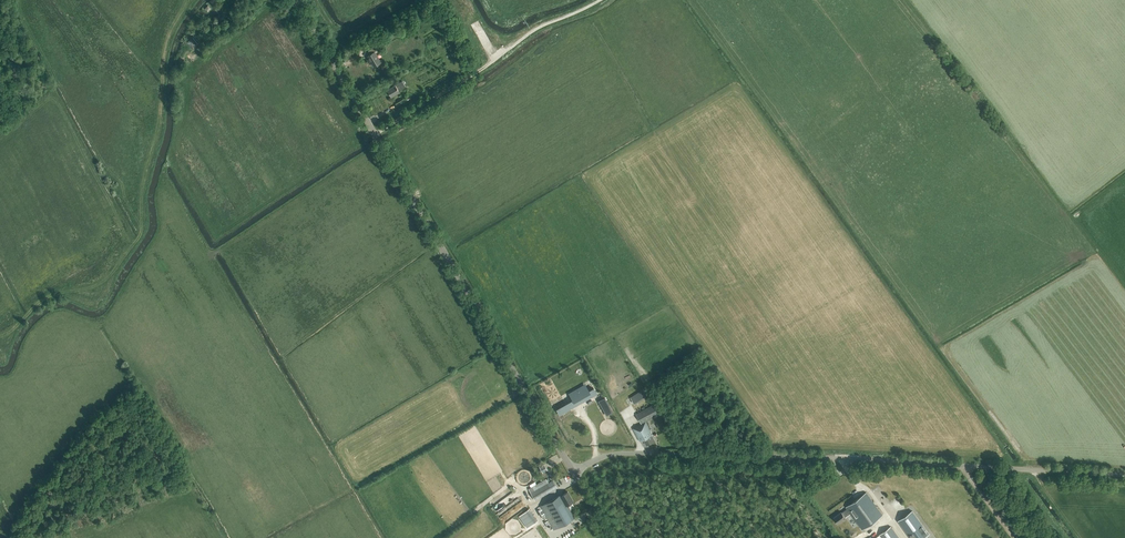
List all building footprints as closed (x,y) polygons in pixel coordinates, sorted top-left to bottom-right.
[(381,62),(374,52),(377,50),(375,47),(368,51),(370,54),(366,56),(369,61),(370,61),(374,67),(381,62)] [(405,87),(402,81),(395,85),(387,90),(391,96),(399,91),(405,87)] [(597,394),(593,388),(589,391),(588,392),(584,386),(570,394),(574,400),(577,405),(597,394)] [(635,404),(648,396),(643,389),(630,398),(635,404)] [(603,408),(608,405),(604,398),(599,401),(603,408)] [(556,410),(560,415),(570,409),(567,404),(556,410)] [(654,441),(651,435),(652,435),(645,422),(660,414),(655,404),(636,414),(641,424),(633,429),(640,441),(644,439),(647,445),(654,441)] [(556,434),(569,427),(565,421),(553,428),(556,434)] [(542,473),(547,470),(544,465),(539,467),(542,473)] [(548,482),(546,478),(528,488),(535,501),(557,488),(553,480),(548,482)] [(573,501),(568,492),(561,495),(561,494),(540,506),(554,530),(574,518),(567,505),(573,501)] [(882,515),(866,493),(846,507),(847,509),(842,513),(841,512),(833,518),(838,524),(846,518),(845,517),(850,513),(862,530),(882,515)] [(527,528),(538,520),(529,509),(519,516),(527,528)] [(897,521),(909,537),(922,537),(928,534),(912,511),(897,521)] [(891,527),(879,535),(876,537),(899,537),(891,527)]
